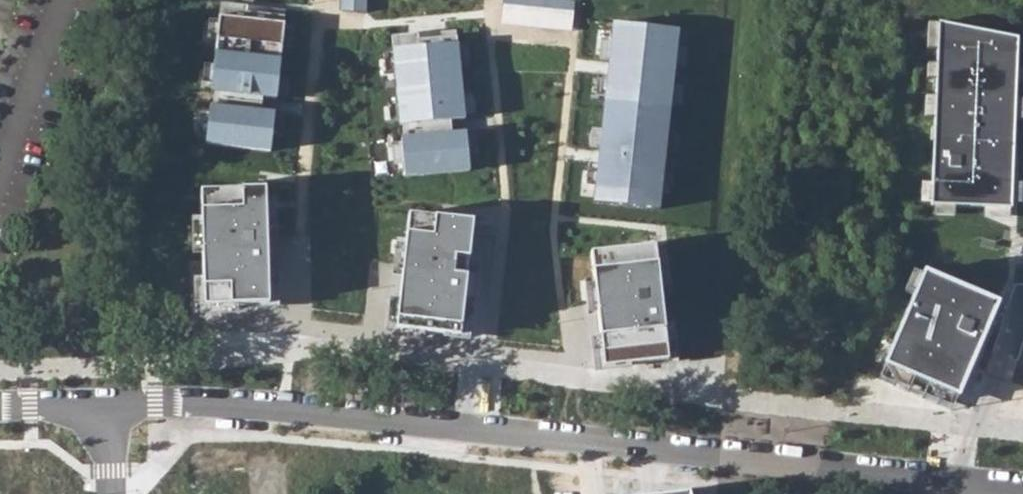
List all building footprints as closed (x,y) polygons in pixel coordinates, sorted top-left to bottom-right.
[(261,0),(210,0),(191,116),(268,129),(288,5),(261,0)] [(496,19),(577,22),(578,0),(497,0),(496,19)] [(607,22),(581,192),(664,199),(681,31),(607,22)] [(1015,223),(1018,36),(940,23),(938,218),(1015,223)] [(474,54),(391,63),(407,189),(491,183),(474,54)] [(268,317),(269,175),(191,175),(190,317),(268,317)] [(476,347),(489,224),(398,215),(387,333),(476,347)] [(684,362),(664,246),(578,240),(595,377),(684,362)] [(1002,303),(930,270),(888,360),(959,393),(1002,303)]
